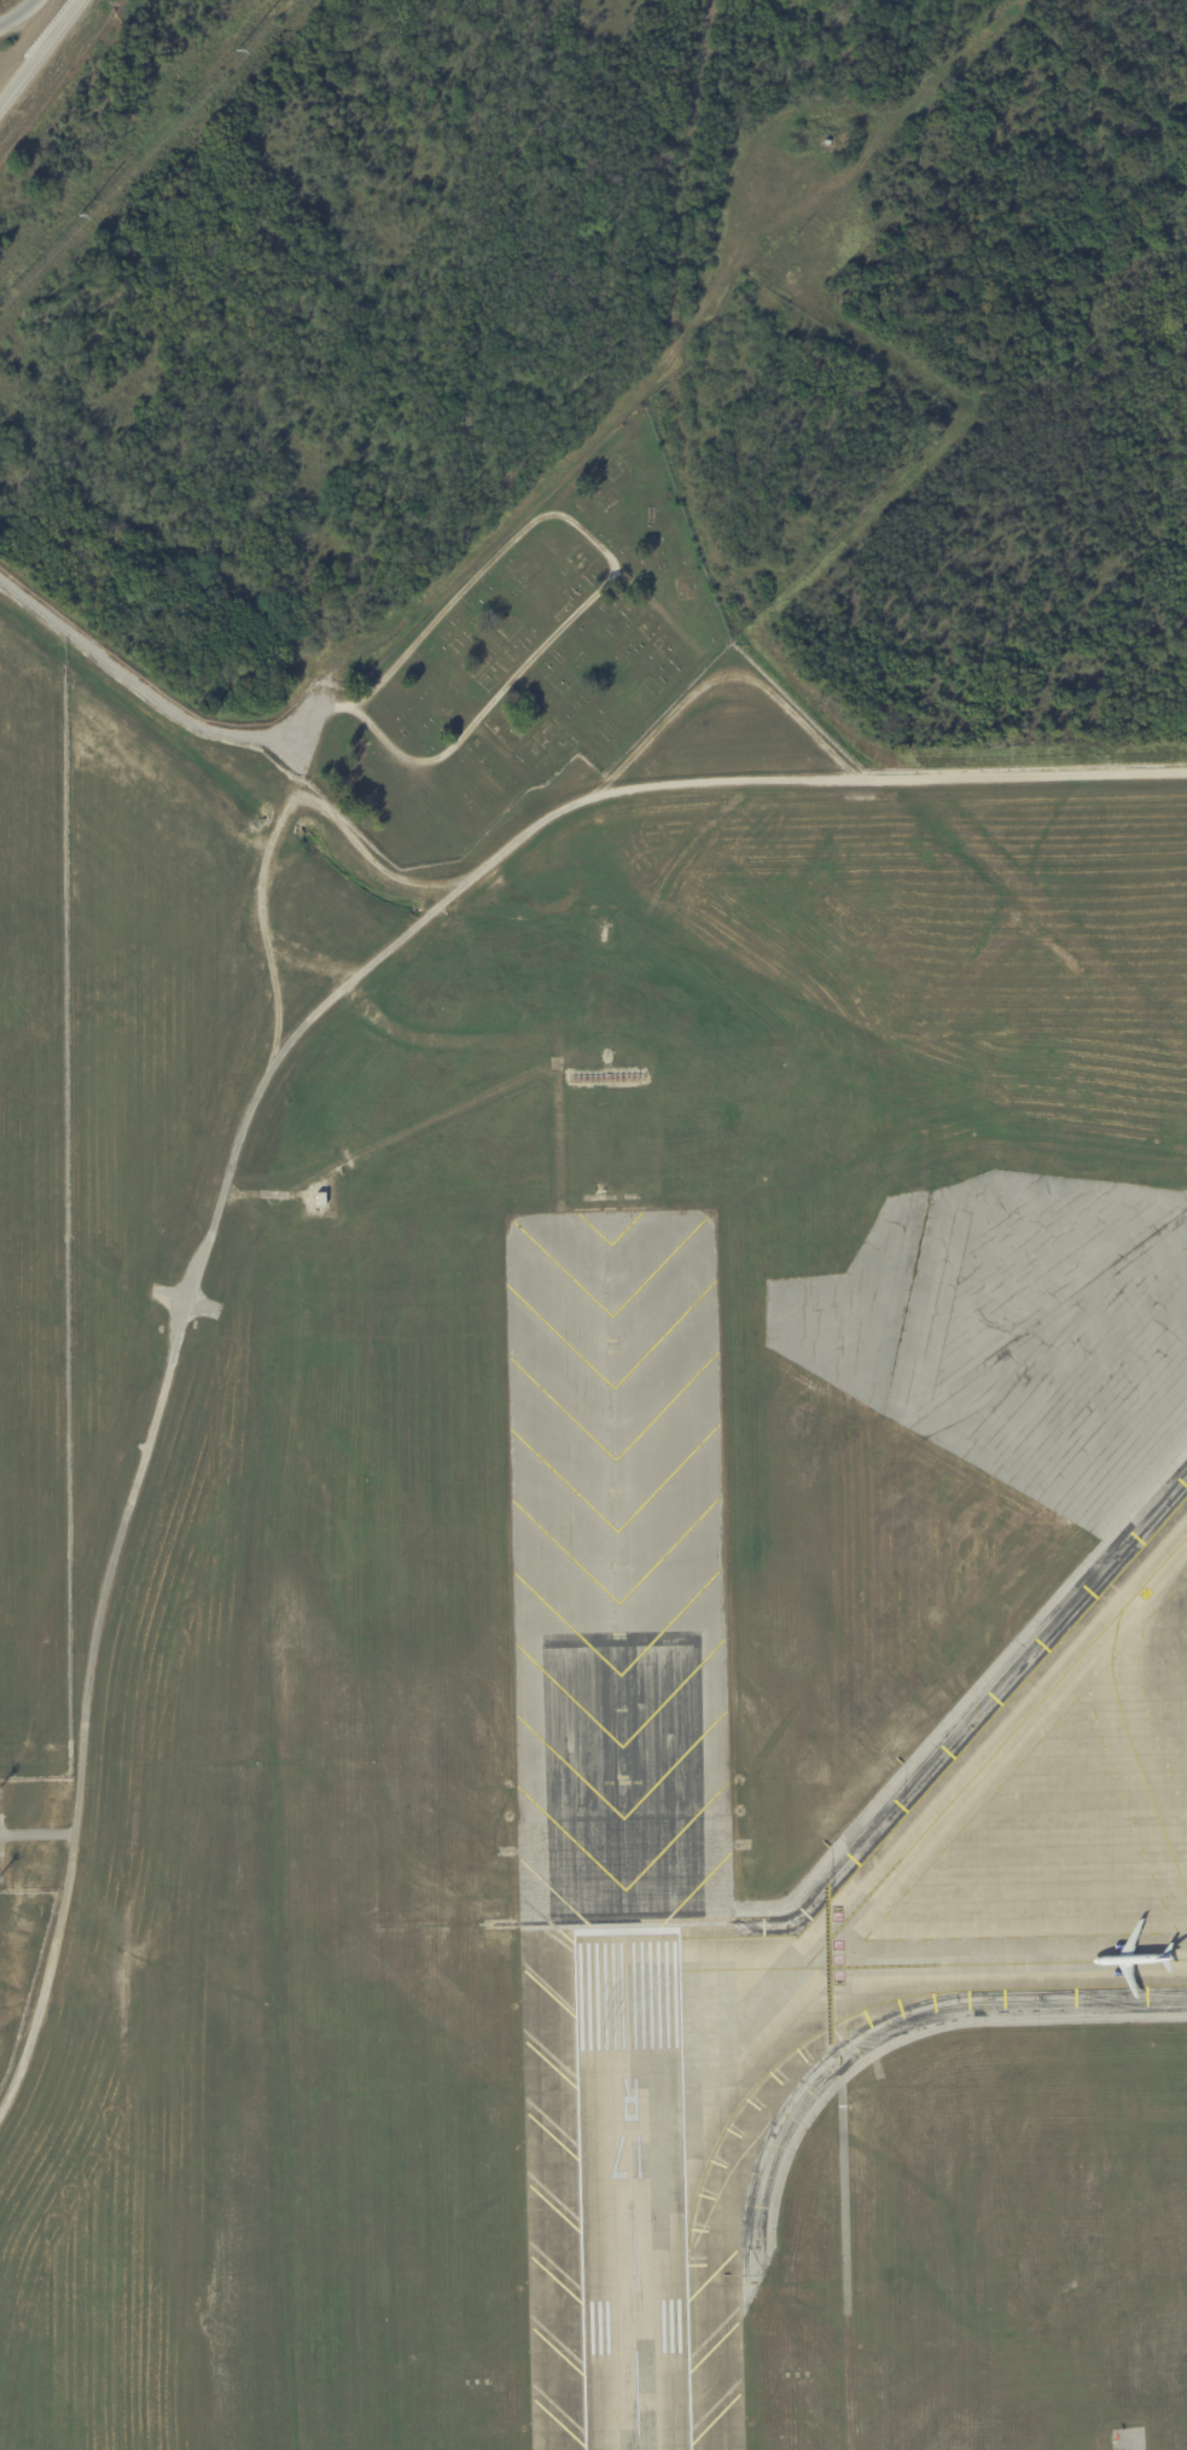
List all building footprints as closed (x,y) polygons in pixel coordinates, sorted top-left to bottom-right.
[(316,1192),(326,1191),(326,1204),(318,1204),(316,1192)]
